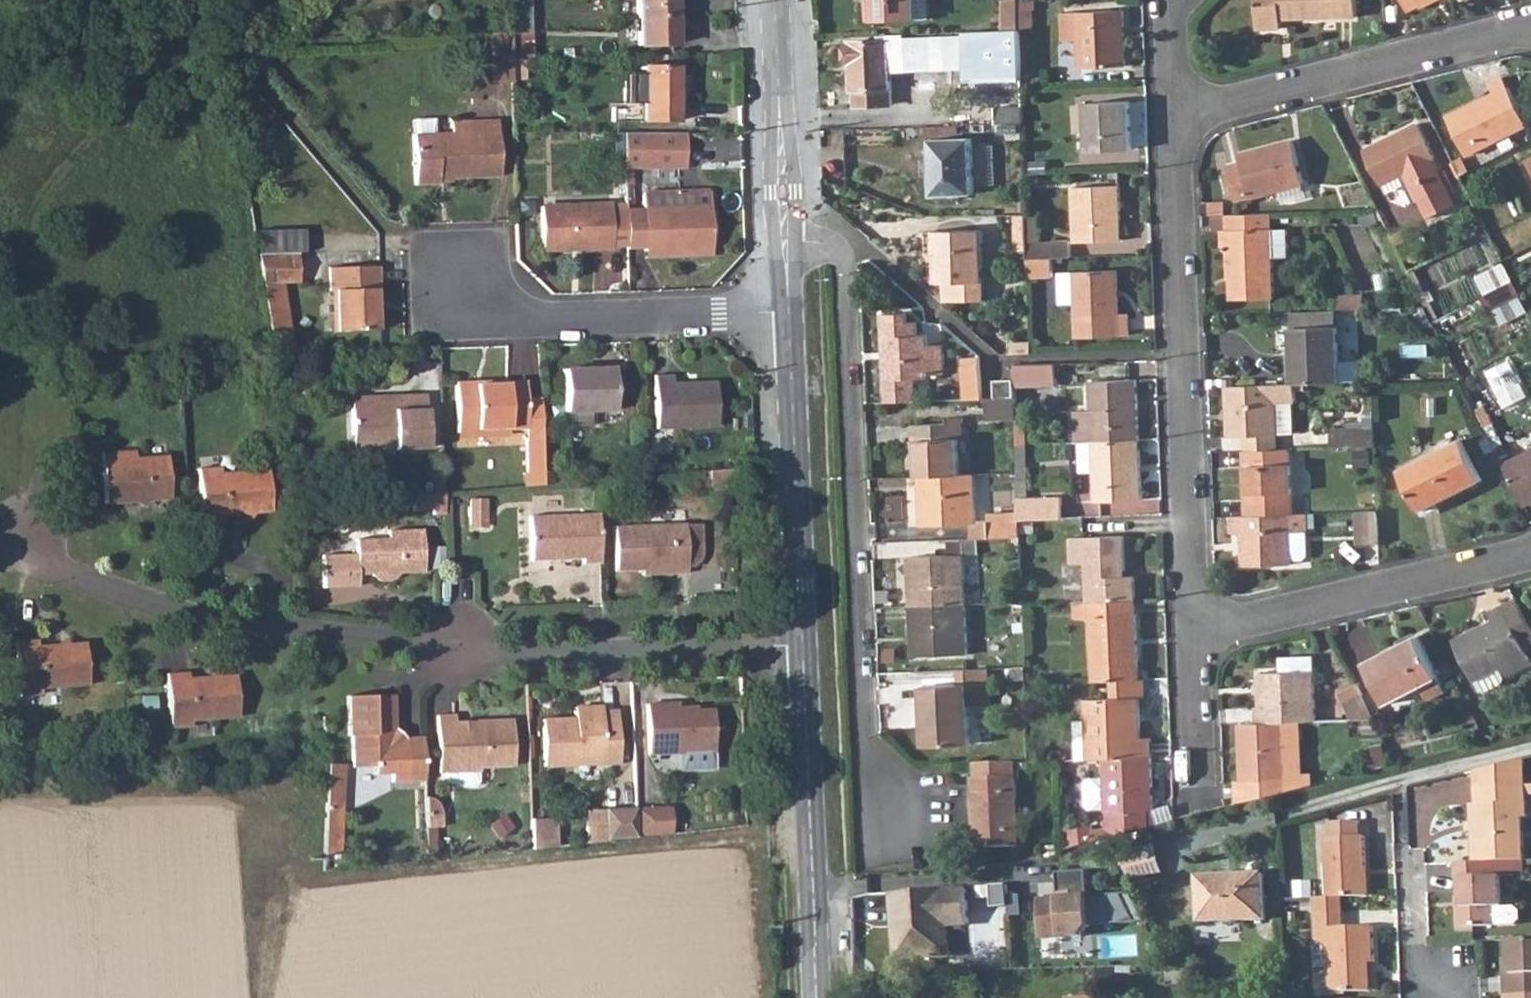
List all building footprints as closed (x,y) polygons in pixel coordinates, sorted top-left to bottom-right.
[(508,31),(509,36),(527,36),(526,0),(507,0),(508,31)] [(636,47),(672,47),(670,0),(634,0),(636,47)] [(867,23),(913,21),(912,0),(871,0),(871,5),(866,6),(867,23)] [(913,21),(926,20),(925,0),(912,0),(913,21)] [(1003,31),(1020,30),(1020,16),(1019,1),(1019,0),(1006,0),(1002,0),(1003,31)] [(1020,16),(1032,15),(1032,0),(1028,0),(1019,1),(1020,16)] [(1258,30),(1281,29),(1282,20),(1357,17),(1356,0),(1257,0),(1258,30)] [(1410,12),(1422,6),(1423,7),(1438,0),(1404,0),(1410,12)] [(1063,14),(1064,41),(1080,40),(1081,69),(1125,67),(1124,11),(1063,14)] [(1020,16),(1020,30),(1032,30),(1032,15),(1020,16)] [(988,32),(990,81),(1022,80),(1020,30),(1003,31),(988,32)] [(508,31),(488,32),(489,62),(490,82),(510,81),(509,60),(509,36),(508,31)] [(965,33),(965,36),(966,56),(967,82),(990,81),(988,32),(965,33)] [(527,36),(509,36),(509,60),(528,59),(527,36)] [(877,37),(877,41),(847,43),(847,66),(850,66),(850,93),(853,93),(854,107),(891,107),(890,63),(905,63),(906,59),(958,56),(958,36),(905,39),(905,36),(877,37)] [(609,109),(609,121),(674,122),(675,67),(641,66),(640,75),(636,74),(635,89),(622,89),(623,109),(609,109)] [(1448,118),(1468,156),(1528,126),(1503,79),(1490,84),(1494,94),(1448,118)] [(1003,93),(1003,107),(1022,106),(1022,92),(1003,93)] [(1088,105),(1089,134),(1090,152),(1129,151),(1128,102),(1089,103),(1088,105)] [(1088,105),(1074,106),(1075,135),(1089,134),(1088,105)] [(994,107),(994,119),(1023,118),(1022,106),(1003,107),(994,107)] [(413,134),(412,134),(413,184),(437,183),(437,175),(448,175),(448,178),(498,176),(496,120),(450,121),(450,133),(433,134),(432,119),(412,119),(413,134)] [(1419,125),(1366,151),(1383,185),(1402,176),(1416,203),(1421,200),(1430,217),(1455,206),(1455,204),(1451,196),(1433,160),(1435,159),(1419,125)] [(622,133),(622,168),(681,168),(682,133),(647,133),(622,133)] [(936,195),(960,194),(972,193),(970,140),(932,143),(933,195),(936,195)] [(1229,172),(1229,176),(1235,199),(1236,202),(1238,201),(1251,198),(1304,183),(1294,142),(1240,156),(1242,161),(1243,168),(1229,172)] [(1452,161),(1459,176),(1467,172),(1460,158),(1452,161)] [(1227,166),(1229,172),(1243,168),(1242,161),(1227,166)] [(1229,176),(1216,180),(1222,203),(1235,199),(1229,176)] [(1074,189),(1075,243),(1121,241),(1119,187),(1074,189)] [(642,252),(709,250),(708,192),(707,191),(706,191),(642,192),(641,193),(640,194),(641,212),(642,249),(642,252)] [(936,195),(936,202),(961,200),(960,194),(936,195)] [(1451,196),(1455,204),(1459,202),(1456,194),(1451,196)] [(624,203),(539,206),(540,249),(625,246),(624,212),(624,203)] [(625,246),(625,249),(642,249),(641,212),(624,212),(625,246)] [(1360,218),(1365,228),(1378,223),(1372,212),(1360,218)] [(1226,216),(1226,232),(1222,231),(1222,249),(1224,248),(1224,253),(1227,253),(1228,279),(1233,279),(1234,301),(1275,300),(1274,257),(1288,257),(1288,229),(1273,229),(1272,213),(1226,216)] [(1027,216),(1027,218),(1027,235),(1040,235),(1040,216),(1027,216)] [(1027,218),(1014,218),(1014,240),(1027,240),(1027,235),(1027,218)] [(935,268),(941,268),(941,284),(943,284),(943,299),(957,299),(957,284),(983,283),(981,230),(936,232),(936,234),(926,234),(927,258),(934,258),(935,268)] [(1027,235),(1027,240),(1028,260),(1051,258),(1053,259),(1053,244),(1041,244),(1040,235),(1027,235)] [(295,254),(255,255),(260,284),(296,283),(295,254)] [(1028,260),(1029,278),(1052,277),(1051,258),(1028,260)] [(376,267),(326,268),(327,291),(332,292),(333,332),(377,331),(377,307),(372,307),(372,289),(376,290),(376,267)] [(1116,271),(1060,273),(1061,305),(1077,304),(1078,334),(1105,333),(1105,318),(1118,318),(1116,271)] [(1497,280),(1501,289),(1513,283),(1509,274),(1497,280)] [(1486,296),(1491,306),(1494,311),(1520,298),(1513,283),(1501,289),(1486,296)] [(1462,308),(1468,318),(1491,306),(1486,296),(1462,308)] [(1494,311),(1501,326),(1528,313),(1520,298),(1494,311)] [(1337,312),(1293,313),(1295,386),(1339,385),(1337,312)] [(885,351),(889,350),(889,361),(886,362),(887,381),(930,379),(930,376),(945,375),(944,345),(928,346),(927,335),(917,335),(916,322),(909,322),(908,314),(884,316),(885,351)] [(1346,358),(1361,357),(1357,324),(1342,325),(1346,358)] [(1014,366),(1015,381),(1015,388),(1057,386),(1056,364),(1014,366)] [(962,366),(964,400),(981,400),(979,366),(962,366)] [(610,368),(562,369),(564,412),(611,409),(610,368)] [(670,377),(653,377),(655,428),(714,426),(712,382),(670,384),(670,377)] [(997,382),(997,399),(1015,398),(1015,388),(1015,381),(997,382)] [(1077,413),(1078,442),(1080,442),(1093,442),(1139,440),(1136,381),(1091,383),(1092,412),(1077,413)] [(523,383),(454,384),(454,397),(455,432),(506,430),(507,429),(521,429),(522,444),(524,474),(541,474),(538,401),(524,401),(523,383)] [(454,384),(438,385),(438,398),(454,397),(454,384)] [(1228,389),(1230,437),(1246,437),(1276,436),(1275,434),(1275,404),(1291,403),(1295,403),(1295,386),(1228,389)] [(365,409),(349,409),(350,435),(365,435),(366,452),(424,449),(423,395),(390,396),(391,403),(384,403),(384,401),(365,402),(365,409)] [(390,396),(348,397),(349,409),(365,409),(365,402),(384,401),(384,403),(391,403),(390,396)] [(987,399),(988,419),(1015,418),(1015,398),(997,399),(987,399)] [(1275,404),(1275,434),(1284,434),(1292,426),(1291,403),(1275,404)] [(1363,419),(1363,431),(1373,430),(1373,419),(1363,419)] [(1481,422),(1497,454),(1505,450),(1489,419),(1481,422)] [(920,476),(960,475),(958,423),(917,425),(920,476)] [(1331,432),(1331,449),(1374,448),(1373,430),(1363,431),(1331,432)] [(365,435),(350,435),(351,452),(366,452),(365,435)] [(1246,437),(1246,452),(1247,452),(1276,450),(1276,436),(1246,437)] [(1080,442),(1081,473),(1095,473),(1097,502),(1141,500),(1139,440),(1093,442),(1080,442)] [(1401,472),(1421,512),(1483,481),(1478,470),(1482,468),(1473,451),(1469,453),(1463,442),(1401,472)] [(134,448),(101,450),(103,501),(137,500),(139,494),(145,494),(148,498),(168,497),(166,453),(135,456),(134,448)] [(1247,517),(1291,515),(1290,450),(1247,452),(1249,494),(1246,495),(1247,517)] [(1497,454),(1500,461),(1508,457),(1505,450),(1497,454)] [(1523,506),(1530,502),(1530,455),(1504,469),(1523,506)] [(730,469),(708,471),(708,487),(716,491),(730,490),(730,469)] [(266,473),(198,476),(201,520),(223,520),(223,512),(243,512),(245,508),(250,508),(251,511),(268,510),(266,473)] [(524,474),(520,474),(520,487),(541,485),(541,474),(524,474)] [(920,476),(923,526),(976,524),(975,474),(960,475),(920,476)] [(482,490),(467,492),(469,517),(484,516),(482,490)] [(441,494),(411,496),(412,511),(431,509),(431,515),(442,515),(441,494)] [(1019,500),(1020,520),(1033,520),(1063,518),(1062,498),(1019,500)] [(1357,513),(1359,546),(1379,545),(1377,512),(1357,513)] [(598,564),(596,514),(527,518),(528,561),(548,560),(548,555),(554,555),(554,560),(580,559),(580,565),(598,564)] [(1232,518),(1233,533),(1243,533),(1244,567),(1291,566),(1291,561),(1291,534),(1307,533),(1306,514),(1291,515),(1247,517),(1232,518)] [(1020,520),(1020,526),(1020,536),(1034,536),(1033,520),(1020,520)] [(614,572),(635,572),(665,571),(665,577),(683,576),(683,570),(689,570),(695,567),(698,563),(700,556),(701,552),(700,543),(699,525),(682,525),(613,527),(614,572)] [(989,527),(990,537),(1020,536),(1020,526),(989,527)] [(350,557),(316,558),(317,591),(351,590),(351,578),(367,578),(370,583),(375,585),(380,586),(385,584),(388,582),(391,577),(418,577),(418,531),(383,532),(382,542),(349,542),(350,557)] [(1307,533),(1291,534),(1291,561),(1304,561),(1307,557),(1307,533)] [(1089,602),(1092,602),(1135,601),(1134,576),(1125,576),(1124,536),(1070,538),(1072,564),(1088,564),(1089,602)] [(902,551),(953,552),(954,539),(903,538),(902,551)] [(911,607),(966,605),(964,554),(910,557),(911,607)] [(1527,655),(1524,649),(1530,645),(1530,629),(1515,598),(1489,612),(1493,620),(1452,641),(1473,682),(1499,668),(1527,655)] [(1092,602),(1096,681),(1120,680),(1139,680),(1135,601),(1092,602)] [(911,607),(913,655),(968,653),(966,605),(911,607)] [(36,635),(11,636),(15,691),(38,690),(38,684),(84,681),(82,640),(66,641),(64,644),(56,645),(55,641),(36,642),(36,635)] [(1364,665),(1384,704),(1419,686),(1427,700),(1445,691),(1417,639),(1364,665)] [(1505,678),(1530,665),(1530,663),(1527,655),(1499,668),(1505,678)] [(1281,658),(1281,672),(1313,671),(1313,656),(1281,658)] [(187,668),(163,669),(167,722),(190,721),(190,716),(237,712),(234,671),(217,672),(216,676),(210,676),(209,673),(187,674),(187,668)] [(962,669),(962,684),(925,686),(928,746),(971,743),(969,708),(992,707),(991,668),(962,669)] [(1261,723),(1283,722),(1302,722),(1316,722),(1313,671),(1281,672),(1259,673),(1261,723)] [(1077,759),(1104,759),(1152,756),(1151,739),(1141,739),(1139,698),(1145,698),(1144,679),(1139,680),(1120,680),(1121,699),(1087,700),(1088,721),(1076,722),(1077,759)] [(1339,692),(1341,696),(1349,712),(1353,721),(1375,720),(1371,711),(1360,689),(1357,684),(1339,692)] [(1360,689),(1371,711),(1380,707),(1369,686),(1360,689)] [(1030,691),(1030,705),(1040,705),(1040,691),(1030,691)] [(419,783),(417,737),(399,737),(389,728),(388,693),(342,694),(343,737),(347,737),(347,768),(369,768),(369,777),(385,776),(385,784),(419,783)] [(1341,696),(1335,699),(1343,715),(1349,712),(1341,696)] [(677,705),(644,706),(646,755),(712,752),(711,712),(677,714),(677,705)] [(571,721),(539,722),(541,766),(616,764),(615,711),(600,712),(600,706),(579,706),(579,713),(571,714),(571,721)] [(441,786),(471,785),(473,782),(473,772),(474,772),(474,766),(508,765),(507,719),(468,721),(469,727),(449,727),(449,715),(432,716),(434,774),(437,773),(438,783),(441,786)] [(1240,723),(1243,781),(1248,781),(1249,801),(1278,794),(1287,792),(1283,722),(1261,723),(1240,723)] [(1283,722),(1287,792),(1305,787),(1302,722),(1283,722)] [(1034,761),(1048,761),(1047,749),(1033,750),(1034,761)] [(1094,841),(1136,830),(1133,810),(1149,810),(1154,809),(1152,756),(1104,759),(1105,778),(1106,807),(1107,828),(1094,829),(1094,841)] [(977,764),(978,780),(974,780),(977,849),(1018,847),(1016,762),(977,764)] [(1484,769),(1484,787),(1523,786),(1523,762),(1484,769)] [(323,769),(319,813),(336,814),(339,769),(323,768),(323,769)] [(1105,778),(1094,778),(1089,782),(1090,804),(1095,808),(1106,807),(1105,778)] [(1238,782),(1239,803),(1249,801),(1248,781),(1243,781),(1238,782)] [(1472,862),(1485,861),(1521,861),(1519,818),(1525,818),(1523,786),(1484,787),(1474,787),(1474,805),(1470,805),(1472,862)] [(423,799),(420,801),(420,828),(436,828),(435,808),(433,804),(428,800),(423,799)] [(667,807),(632,808),(633,836),(668,834),(667,807)] [(633,836),(632,808),(602,808),(603,825),(585,826),(585,841),(603,840),(603,838),(633,837),(633,836)] [(1133,810),(1136,830),(1150,826),(1149,810),(1133,810)] [(318,825),(315,858),(331,859),(336,814),(319,813),(318,825)] [(551,818),(526,821),(527,851),(552,848),(551,818)] [(1344,898),(1369,897),(1367,837),(1361,837),(1360,822),(1332,823),(1333,838),(1327,838),(1330,899),(1344,898)] [(1123,852),(1131,881),(1162,873),(1153,844),(1123,852)] [(1454,862),(1455,879),(1460,878),(1461,906),(1456,906),(1457,926),(1491,925),(1490,906),(1501,906),(1500,877),(1485,876),(1485,861),(1472,862),(1454,862)] [(1044,942),(1084,938),(1093,928),(1135,924),(1124,898),(1091,900),(1089,872),(1059,875),(1061,903),(1056,904),(1056,900),(1041,901),(1044,942)] [(1201,878),(1202,923),(1266,920),(1266,876),(1201,878)] [(1517,876),(1505,876),(1505,902),(1517,902),(1517,876)] [(971,889),(897,894),(896,909),(903,909),(903,911),(903,913),(904,916),(906,918),(908,919),(910,920),(910,925),(898,926),(899,959),(952,956),(950,926),(973,926),(971,889)] [(1330,899),(1318,899),(1320,946),(1332,946),(1333,973),(1334,991),(1349,990),(1349,993),(1372,992),(1370,964),(1377,964),(1376,928),(1346,928),(1344,898),(1330,899)] [(1513,906),(1501,906),(1490,906),(1491,925),(1514,925),(1519,919),(1518,910),(1513,906)] [(1084,938),(1094,937),(1093,928),(1084,938)] [(1513,940),(1514,973),(1507,973),(1507,996),(1530,995),(1530,939),(1513,940)] [(1333,973),(1332,946),(1320,946),(1318,946),(1319,973),(1333,973)]
